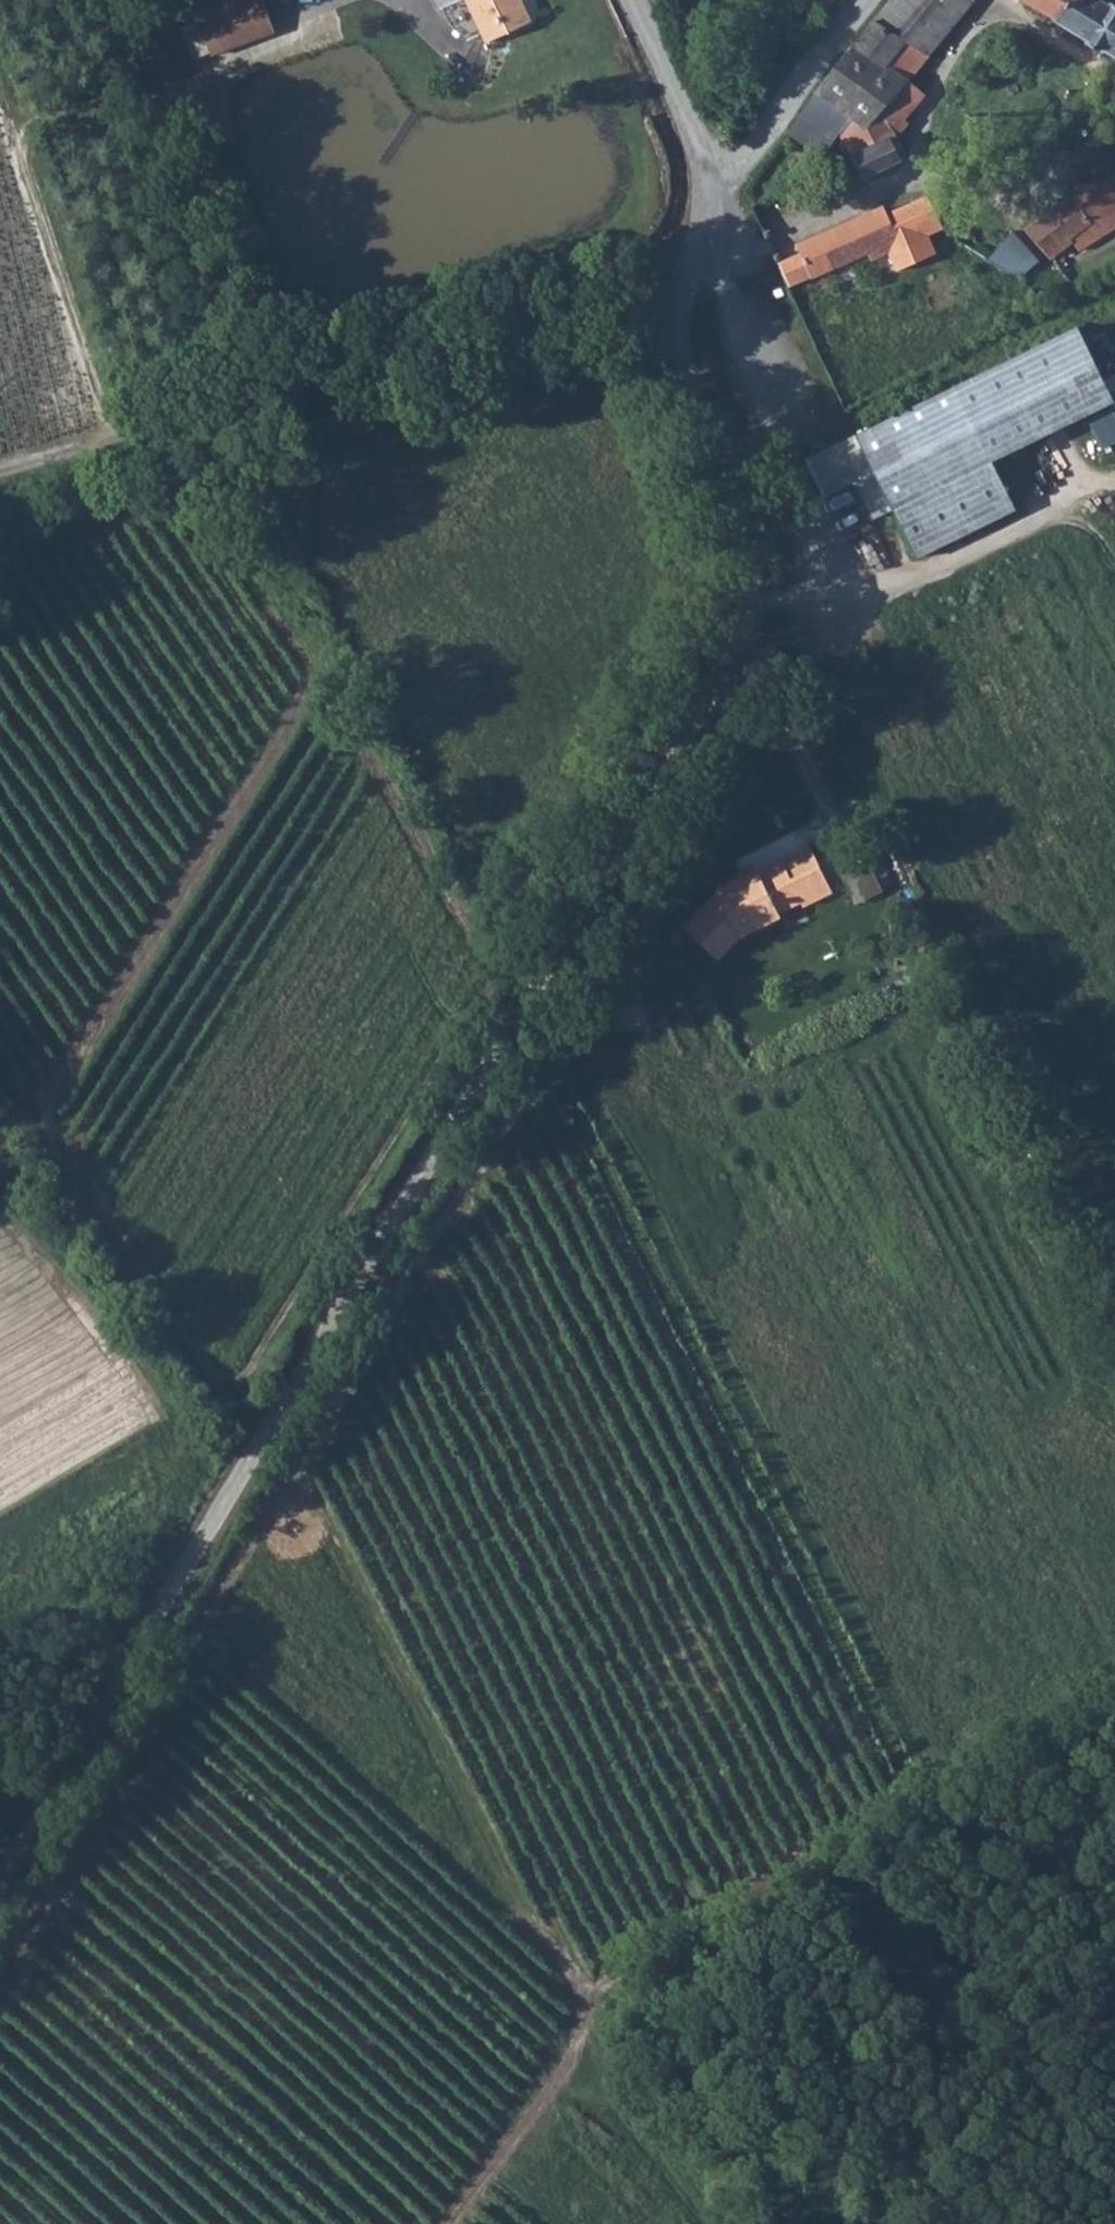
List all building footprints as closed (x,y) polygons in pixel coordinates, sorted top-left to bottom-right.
[(273,31),(259,0),(196,0),(191,2),(215,57),(273,31)] [(527,0),(472,0),(491,42),(538,23),(527,0)] [(944,0),(867,0),(809,70),(854,105),(875,92),(944,0)] [(1114,33),(1114,0),(1062,0),(1114,33)] [(836,117),(854,105),(809,70),(787,97),(821,124),(836,117)] [(860,163),(895,130),(875,92),(854,105),(836,117),(860,163)] [(1065,165),(1071,175),(1018,215),(1044,252),(1069,234),(1080,243),(1114,220),(1114,133),(1065,165)] [(879,196),(872,190),(792,226),(804,259),(936,200),(926,177),(879,196)] [(1036,251),(1009,219),(976,246),(1015,268),(1036,251)] [(848,430),(888,512),(989,462),(1109,401),(1071,325),(848,430)] [(1012,509),(989,462),(888,512),(911,560),(1012,509)] [(654,894),(684,925),(704,905),(748,886),(745,882),(771,868),(775,877),(807,861),(795,836),(784,841),(771,821),(730,841),(725,838),(682,859),(686,863),(654,894)]
